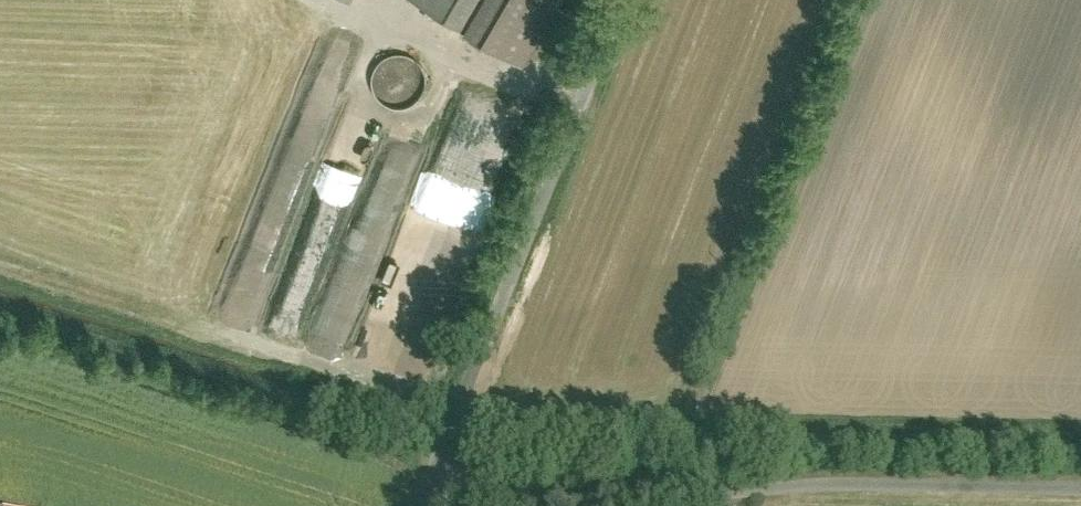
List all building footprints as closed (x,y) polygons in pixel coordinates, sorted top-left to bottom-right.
[(525,61),(559,0),(424,0),(525,61)] [(386,105),(429,96),(420,50),(376,59),(386,105)] [(373,124),(352,117),(277,328),(292,333),(322,250),(328,252),(373,124)]
